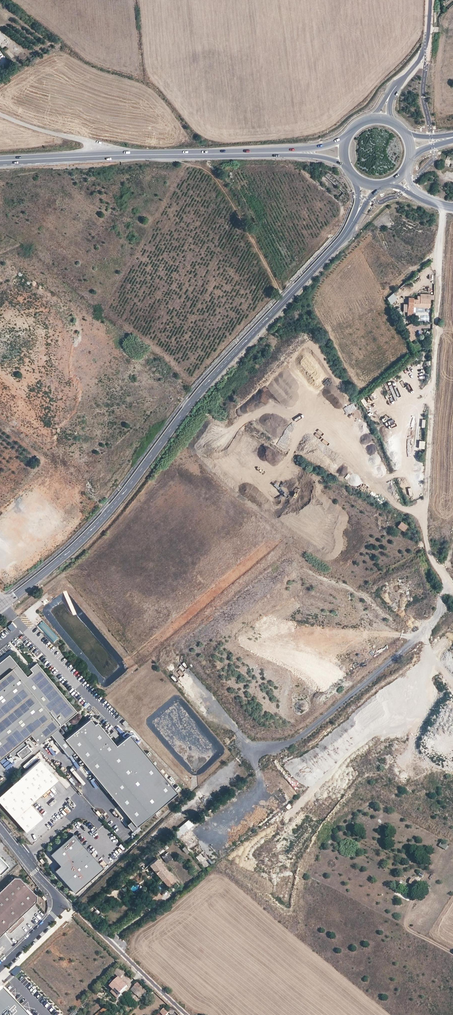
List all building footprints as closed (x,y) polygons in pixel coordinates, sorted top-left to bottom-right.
[(452,156),(449,155),(444,166),(452,170),(452,161),(451,160),(452,156)] [(386,296),(389,302),(397,298),(394,292),(386,296)] [(407,311),(407,312),(412,312),(412,305),(429,306),(429,299),(429,294),(420,293),(420,295),(417,295),(416,298),(413,298),(413,297),(408,297),(407,303),(407,311)] [(409,323),(403,327),(410,340),(417,336),(409,323)] [(401,521),(398,526),(404,530),(407,525),(401,521)] [(35,663),(29,667),(33,671),(31,673),(25,677),(7,655),(0,661),(0,758),(28,735),(36,744),(49,732),(56,726),(75,713),(35,663)] [(189,677),(193,683),(199,680),(195,674),(189,677)] [(56,726),(49,732),(69,756),(74,751),(131,819),(126,823),(131,829),(177,791),(129,734),(116,745),(97,722),(95,723),(89,717),(65,737),(56,726)] [(0,793),(0,802),(26,831),(42,816),(31,803),(58,779),(40,758),(0,793)] [(277,765),(282,770),(287,764),(282,759),(277,765)] [(308,778),(315,774),(311,769),(305,773),(308,778)] [(53,796),(47,801),(51,805),(57,801),(53,796)] [(243,816),(248,826),(256,822),(250,812),(243,816)] [(173,831),(178,837),(194,824),(189,818),(173,831)] [(181,838),(188,847),(197,839),(190,830),(181,838)] [(73,833),(50,853),(60,864),(54,869),(74,892),(103,867),(73,833)] [(446,849),(448,844),(441,841),(439,846),(446,849)] [(157,849),(160,853),(169,847),(166,843),(157,849)] [(165,862),(173,857),(169,850),(161,854),(165,862)] [(211,862),(204,856),(204,855),(200,851),(195,856),(207,867),(211,862)] [(8,866),(0,857),(0,873),(8,866)] [(175,880),(157,857),(149,864),(168,886),(169,888),(177,881),(175,880)] [(0,890),(0,936),(5,931),(21,915),(36,902),(36,896),(19,878),(13,878),(0,890)] [(412,878),(409,883),(416,887),(419,881),(412,878)] [(182,888),(177,881),(169,888),(175,894),(182,888)] [(148,895),(153,901),(161,895),(156,889),(148,895)] [(397,889),(394,894),(410,901),(412,895),(397,889)] [(23,917),(21,915),(5,931),(7,933),(8,933),(9,933),(10,933),(23,921),(24,920),(24,919),(23,918),(23,917)] [(110,991),(116,997),(121,993),(120,992),(126,985),(118,977),(110,986),(112,989),(110,991)] [(131,989),(140,998),(147,991),(138,982),(131,989)] [(0,994),(0,1014),(30,1014),(6,989),(0,994)]
